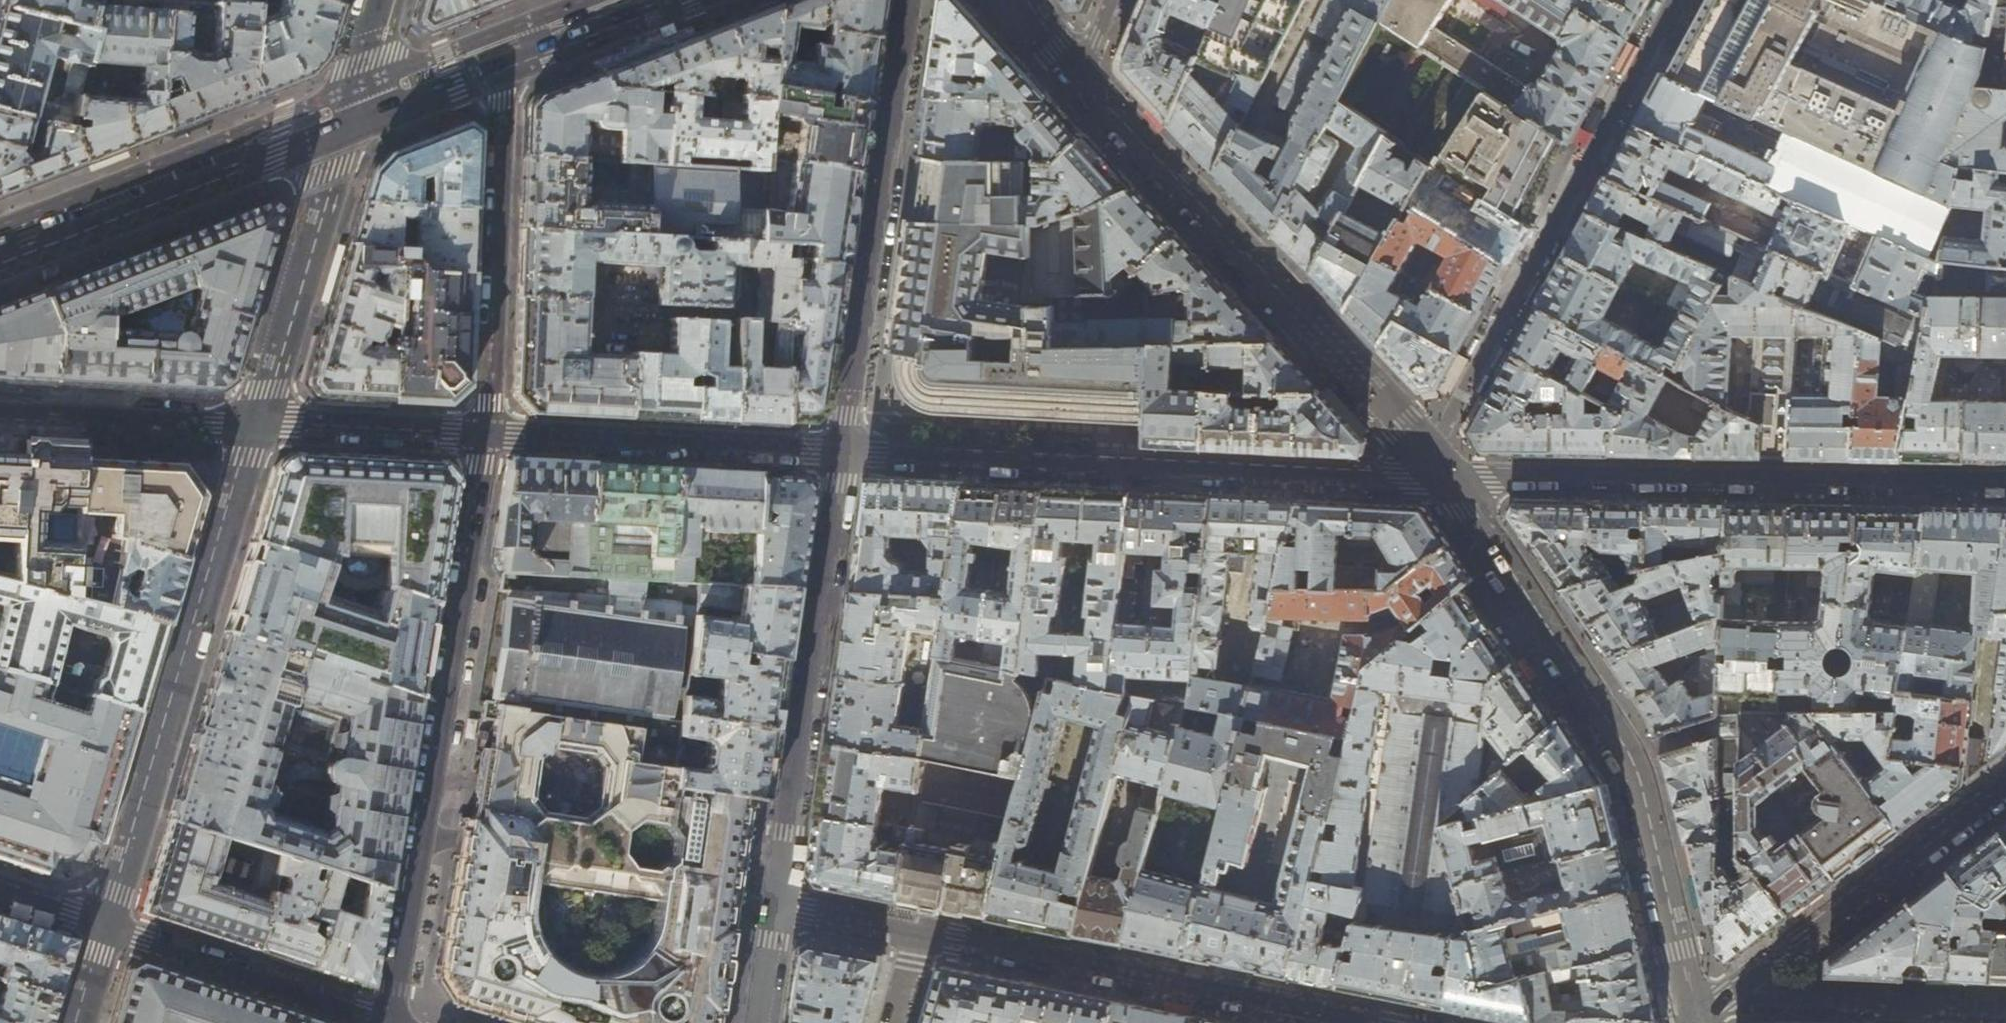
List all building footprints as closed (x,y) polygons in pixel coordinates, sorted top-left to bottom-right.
[(1,9),(94,31),(96,32),(103,7),(103,5),(104,0),(90,0),(88,6),(65,0),(3,0),(1,9)] [(255,0),(239,0),(239,6),(217,4),(213,51),(207,54),(190,53),(184,49),(185,37),(189,2),(164,1),(163,11),(158,86),(175,88),(174,106),(156,103),(156,104),(166,132),(214,113),(255,97),(248,78),(249,70),(238,69),(240,45),(251,47),(254,13),(255,1),(255,0)] [(408,22),(417,31),(505,0),(416,0),(408,22)] [(831,83),(829,97),(866,103),(871,69),(875,40),(826,32),(815,29),(817,6),(823,3),(822,0),(782,0),(775,3),(772,49),(771,57),(769,88),(819,96),(820,90),(824,87),(824,83),(831,83)] [(823,3),(817,6),(815,29),(826,32),(875,40),(881,5),(881,0),(822,0),(823,3)] [(964,0),(941,0),(934,45),(927,96),(1011,97),(1046,98),(1051,95),(1004,44),(964,0)] [(1071,13),(1086,11),(1091,0),(1062,0),(1071,13)] [(1211,27),(1221,3),(1213,0),(1143,0),(1135,17),(1118,57),(1117,63),(1117,68),(1118,71),(1121,76),(1137,93),(1168,125),(1200,52),(1173,40),(1176,33),(1172,32),(1178,18),(1201,28),(1203,23),(1211,27)] [(1221,3),(1211,27),(1200,52),(1168,125),(1184,142),(1204,163),(1216,175),(1240,126),(1305,0),(1213,0),(1221,3)] [(1315,25),(1312,31),(1336,43),(1331,53),(1306,42),(1275,104),(1298,115),(1297,118),(1294,137),(1288,149),(1240,126),(1216,175),(1242,202),(1271,233),(1340,101),(1381,23),(1393,0),(1328,0),(1315,25)] [(1454,0),(1393,0),(1381,23),(1452,68),(1569,144),(1597,90),(1625,38),(1582,11),(1564,37),(1566,45),(1543,87),(1533,89),(1435,27),(1454,0)] [(1556,32),(1563,37),(1564,37),(1582,11),(1625,38),(1626,39),(1640,14),(1647,0),(1505,0),(1556,32)] [(1986,49),(1869,0),(1707,0),(1665,76),(1708,97),(1735,109),(1787,132),(1801,138),(1950,205),(1953,207),(1959,178),(1961,168),(1978,87),(1986,49)] [(1986,49),(1991,27),(1997,0),(1971,0),(1969,9),(1962,9),(1940,0),(1869,0),(1986,49)] [(1991,27),(2005,29),(2005,0),(1997,0),(1991,27)] [(775,3),(734,19),(693,35),(715,95),(717,96),(723,96),(768,100),(769,88),(771,57),(758,55),(759,47),(772,49),(775,3)] [(163,11),(103,7),(96,32),(94,31),(86,62),(140,67),(137,100),(77,97),(69,128),(82,164),(121,149),(166,132),(156,104),(156,103),(158,86),(163,11)] [(1,9),(0,14),(0,111),(31,119),(44,122),(69,128),(77,97),(86,62),(94,31),(1,9)] [(1991,27),(1986,49),(1978,87),(2005,90),(2005,29),(1991,27)] [(1563,37),(1556,32),(1550,41),(1551,46),(1555,49),(1563,37)] [(647,52),(597,72),(603,89),(639,91),(650,92),(654,92),(654,88),(671,82),(672,84),(669,85),(668,87),(668,91),(670,92),(669,93),(665,165),(763,171),(764,157),(766,127),(767,113),(768,100),(723,96),(722,121),(706,120),(701,110),(717,111),(717,96),(715,95),(693,35),(647,52)] [(1569,144),(1452,68),(1408,150),(1431,167),(1525,225),(1536,204),(1545,188),(1569,144)] [(603,89),(597,72),(571,82),(546,92),(535,96),(525,109),(525,124),(523,156),(557,157),(557,160),(582,161),(650,165),(665,165),(669,93),(654,92),(650,92),(650,110),(638,110),(639,91),(603,89)] [(1708,97),(1661,75),(1648,98),(1633,126),(1770,188),(1778,169),(1717,141),(1724,125),(1700,114),(1708,97)] [(1978,87),(1961,168),(1978,169),(2005,172),(2005,147),(2002,146),(2005,121),(2005,120),(2005,90),(1978,87)] [(819,96),(769,88),(768,100),(767,113),(800,119),(798,132),(766,127),(764,157),(856,172),(862,133),(866,103),(829,97),(828,108),(818,107),(819,96)] [(1063,109),(1051,95),(1046,98),(1011,97),(1010,123),(1020,124),(1022,127),(1020,131),(1021,136),(1010,135),(1009,147),(1009,160),(1026,161),(1051,163),(1085,134),(1063,109)] [(1010,123),(1011,97),(927,96),(923,122),(918,156),(951,159),(951,157),(1009,160),(1009,147),(980,145),(983,128),(987,126),(989,123),(1010,123)] [(1312,274),(1388,136),(1340,101),(1271,233),(1288,250),(1312,274)] [(1787,132),(1735,109),(1734,112),(1785,135),(1787,132)] [(0,111),(0,196),(36,182),(82,164),(69,128),(44,122),(36,153),(28,156),(24,149),(31,119),(0,111)] [(436,134),(459,125),(456,118),(434,127),(436,134)] [(475,176),(477,133),(464,123),(459,125),(436,134),(420,140),(385,154),(368,173),(359,203),(414,206),(415,181),(427,177),(426,207),(427,207),(473,209),(475,176)] [(1770,188),(1633,126),(1620,150),(1605,178),(1741,236),(1767,247),(1825,273),(1847,222),(1777,191),(1770,188)] [(1109,160),(1085,134),(1051,163),(1026,161),(1026,183),(1037,181),(1036,194),(1026,193),(1025,223),(1030,223),(1040,224),(1060,218),(1058,210),(1061,208),(1065,204),(1066,198),(1065,195),(1073,192),(1078,204),(1069,208),(1072,215),(1077,213),(1135,188),(1109,160)] [(1408,150),(1388,136),(1312,274),(1311,276),(1318,283),(1327,293),(1336,302),(1348,315),(1380,258),(1410,204),(1431,167),(1408,150)] [(1801,138),(1777,191),(1847,222),(1881,237),(1926,258),(1950,205),(1801,138)] [(746,215),(748,196),(761,197),(763,171),(665,165),(650,165),(649,206),(647,206),(647,208),(581,204),(582,161),(557,160),(557,157),(523,156),(522,193),(520,229),(740,242),(757,243),(759,216),(746,215)] [(1026,161),(1009,160),(951,157),(951,159),(918,156),(914,188),(904,256),(895,318),(890,352),(900,353),(899,366),(899,378),(900,385),(904,393),(910,399),(915,404),(929,411),(939,413),(971,415),(1034,418),(1093,421),(1147,424),(1151,346),(1054,347),(1054,307),(1021,304),(1022,298),(1030,298),(1030,296),(1030,223),(1025,223),(1026,193),(1026,183),(1026,161)] [(856,172),(764,157),(763,171),(761,197),(759,216),(757,243),(794,245),(794,257),(843,265),(849,219),(856,172)] [(1431,167),(1410,204),(1506,262),(1510,265),(1519,246),(1528,227),(1525,225),(1431,167)] [(1953,207),(1941,262),(1985,265),(2005,267),(2005,172),(1978,169),(1977,180),(1959,178),(1953,207)] [(1597,194),(1587,212),(1621,227),(1629,212),(1656,225),(1650,239),(1670,248),(1677,233),(1731,257),(1741,236),(1605,178),(1597,194)] [(1154,209),(1135,188),(1077,213),(1072,215),(1060,218),(1040,224),(1030,223),(1030,296),(1045,296),(1051,296),(1054,296),(1098,295),(1112,295),(1138,273),(1179,237),(1154,209)] [(280,210),(268,198),(151,244),(38,287),(0,302),(0,380),(7,381),(105,386),(216,392),(229,383),(239,348),(263,269),(280,210)] [(403,282),(403,296),(396,296),(394,330),(394,339),(391,401),(424,403),(447,404),(466,387),(466,371),(468,327),(472,239),(473,209),(427,207),(426,207),(414,206),(359,203),(354,221),(347,245),(352,247),(351,267),(397,270),(397,282),(403,282)] [(1410,204),(1380,258),(1403,271),(1421,240),(1451,257),(1444,270),(1435,265),(1425,283),(1434,288),(1479,312),(1493,286),(1506,262),(1410,204)] [(1621,227),(1587,212),(1580,226),(1577,231),(1565,255),(1623,284),(1637,258),(1681,278),(1667,306),(1704,325),(1730,274),(1670,248),(1650,239),(1621,227)] [(1859,288),(1881,237),(1847,222),(1825,273),(1859,288)] [(739,267),(740,242),(520,229),(519,262),(517,297),(583,301),(583,297),(591,297),(592,279),(584,278),(585,262),(659,267),(657,305),(724,310),(732,304),(737,296),(739,267)] [(1220,282),(1179,237),(1138,273),(1146,282),(1145,320),(1098,320),(1098,295),(1054,296),(1054,307),(1054,347),(1151,346),(1209,345),(1274,342),(1220,282)] [(794,245),(757,243),(740,242),(739,267),(760,268),(756,321),(760,321),(789,323),(794,257),(794,245)] [(396,296),(397,282),(397,270),(351,267),(352,247),(347,245),(326,316),(307,384),(315,396),(366,399),(391,401),(394,339),(387,339),(382,342),(382,347),(370,346),(368,348),(366,350),(364,349),(365,341),(369,342),(372,342),(376,340),(379,337),(380,334),(380,331),(379,327),(377,325),(394,330),(396,296)] [(1859,288),(1825,273),(1767,247),(1762,258),(1767,260),(1756,285),(1799,304),(1860,331),(1921,358),(1926,334),(1928,322),(1929,318),(1859,288)] [(1623,284),(1565,255),(1552,278),(1537,307),(1607,345),(1669,378),(1675,381),(1704,325),(1667,306),(1648,343),(1605,320),(1623,284)] [(835,317),(843,265),(794,257),(789,323),(783,421),(799,422),(809,422),(821,413),(835,317)] [(1421,280),(1403,271),(1380,258),(1348,315),(1355,322),(1364,331),(1366,333),(1380,348),(1399,321),(1410,300),(1413,294),(1421,280)] [(1941,262),(1941,264),(1939,273),(1929,318),(1928,322),(1938,325),(1936,337),(1926,334),(1921,358),(1901,448),(1901,459),(1931,460),(1965,460),(1966,401),(1934,401),(1943,355),(1957,355),(1956,363),(1959,366),(1964,366),(1964,367),(1967,370),(1980,370),(1983,364),(1983,355),(1985,265),(1941,262)] [(1985,265),(1983,355),(1994,355),(1994,362),(2005,363),(2005,267),(1985,265)] [(1756,285),(1730,274),(1704,325),(1675,381),(1699,395),(1728,410),(1732,334),(1756,335),(1752,405),(1746,418),(1762,426),(1761,457),(1768,457),(1775,457),(1789,458),(1793,389),(1797,336),(1799,304),(1756,285)] [(609,302),(635,303),(635,298),(637,298),(638,289),(644,289),(645,277),(613,275),(612,288),(621,288),(621,293),(609,292),(609,302)] [(1425,283),(1421,280),(1413,294),(1418,297),(1425,283)] [(1424,307),(1410,300),(1399,321),(1457,353),(1468,333),(1479,312),(1434,288),(1424,307)] [(583,301),(517,297),(515,346),(513,394),(530,413),(565,415),(627,418),(630,358),(581,356),(583,301)] [(1852,459),(1860,331),(1799,304),(1797,336),(1817,336),(1813,396),(1801,396),(1801,390),(1793,389),(1789,458),(1821,458),(1852,459)] [(1607,345),(1537,307),(1525,329),(1511,355),(1570,385),(1585,393),(1607,345)] [(630,354),(630,358),(627,418),(657,420),(693,421),(697,321),(671,319),(669,356),(630,354)] [(783,421),(789,323),(760,321),(758,351),(773,352),(773,366),(769,370),(754,369),(750,365),(752,321),(736,320),(735,323),(731,423),(756,425),(782,426),(783,421)] [(735,323),(697,321),(693,421),(711,422),(731,423),(735,323)] [(1399,321),(1380,348),(1389,357),(1406,375),(1422,391),(1437,390),(1448,369),(1457,353),(1399,321)] [(1878,459),(1901,459),(1901,448),(1921,358),(1860,331),(1852,459),(1878,459)] [(1291,360),(1274,342),(1209,345),(1208,367),(1248,367),(1248,379),(1241,378),(1241,390),(1248,390),(1248,394),(1245,394),(1245,398),(1252,402),(1255,409),(1239,408),(1231,402),(1231,394),(1235,393),(1235,391),(1207,390),(1205,449),(1275,452),(1363,456),(1365,442),(1333,407),(1291,360)] [(1208,367),(1209,345),(1151,346),(1147,424),(1146,446),(1177,447),(1205,449),(1207,390),(1208,367)] [(1649,416),(1669,378),(1607,345),(1585,393),(1595,399),(1611,408),(1607,414),(1606,415),(1612,416),(1609,455),(1636,455),(1713,456),(1761,457),(1762,426),(1746,418),(1728,410),(1699,395),(1693,407),(1711,417),(1700,438),(1679,433),(1649,416)] [(1570,385),(1511,355),(1502,373),(1488,399),(1509,412),(1518,394),(1533,401),(1534,400),(1570,400),(1570,385)] [(1966,401),(1965,460),(1989,461),(2005,461),(2005,402),(2000,402),(2001,370),(1989,369),(1983,380),(1980,371),(1966,396),(1966,401)] [(1595,399),(1585,393),(1570,385),(1570,400),(1571,407),(1563,406),(1556,405),(1554,454),(1582,454),(1609,455),(1612,416),(1606,415),(1607,414),(1589,414),(1588,402),(1592,402),(1595,399)] [(1533,402),(1533,401),(1518,394),(1509,412),(1488,399),(1482,410),(1477,419),(1471,431),(1476,441),(1483,453),(1520,453),(1554,454),(1556,405),(1540,405),(1533,402)] [(22,455),(1,454),(0,454),(0,544),(1,546),(0,554),(0,580),(72,598),(81,459),(82,444),(51,442),(23,441),(22,455)] [(264,500),(252,541),(328,566),(332,555),(337,556),(337,554),(343,555),(342,564),(343,568),(347,573),(351,575),(353,575),(354,577),(367,577),(367,576),(374,573),(379,568),(381,566),(382,557),(389,558),(386,585),(389,587),(434,603),(444,546),(455,480),(441,463),(394,461),(325,457),(291,456),(274,468),(264,500)] [(105,460),(81,459),(72,598),(110,608),(127,542),(184,558),(185,557),(198,512),(203,496),(181,464),(157,463),(105,460)] [(492,555),(492,563),(498,572),(501,572),(513,573),(586,577),(591,464),(551,462),(507,460),(492,555)] [(630,466),(591,464),(586,577),(610,578),(643,580),(668,581),(674,469),(630,466)] [(716,471),(674,469),(668,581),(699,583),(750,586),(757,473),(716,471)] [(800,481),(765,479),(759,473),(757,473),(750,586),(796,588),(803,535),(810,492),(805,487),(800,481)] [(948,596),(966,484),(915,481),(871,479),(862,541),(854,591),(948,596)] [(985,485),(966,484),(948,596),(943,632),(939,653),(982,663),(984,649),(958,643),(959,634),(985,637),(992,589),(970,586),(974,559),(980,560),(981,553),(996,554),(1005,486),(985,485)] [(1022,487),(1005,486),(996,554),(1018,557),(1014,592),(992,589),(985,637),(984,649),(982,663),(1024,672),(1047,488),(1022,487)] [(1111,688),(1122,591),(1123,577),(1133,492),(1086,490),(1047,488),(1024,672),(1041,675),(1044,650),(1084,653),(1080,683),(1111,688)] [(1173,494),(1133,492),(1123,577),(1133,578),(1135,563),(1144,564),(1145,551),(1162,552),(1159,602),(1169,603),(1168,625),(1134,624),(1137,593),(1122,591),(1111,688),(1138,694),(1186,704),(1192,705),(1213,496),(1173,494)] [(1255,498),(1213,496),(1192,705),(1192,706),(1226,712),(1245,716),(1252,687),(1200,676),(1201,665),(1220,666),(1229,571),(1244,574),(1247,550),(1261,551),(1259,571),(1252,625),(1256,629),(1266,629),(1275,588),(1301,501),(1255,498)] [(1275,588),(1388,589),(1448,542),(1437,525),(1425,507),(1365,504),(1301,501),(1275,588)] [(1591,526),(1591,502),(1555,502),(1513,508),(1509,515),(1531,546),(1545,536),(1586,544),(1589,539),(1599,547),(1599,529),(1591,526)] [(1618,503),(1591,502),(1591,526),(1599,529),(1599,547),(1604,550),(1625,551),(1625,553),(1625,556),(1628,558),(1630,559),(1630,565),(1621,568),(1626,574),(1637,572),(1647,569),(1647,503),(1618,503)] [(1685,504),(1647,503),(1647,569),(1666,564),(1666,544),(1677,544),(1677,561),(1697,556),(1697,544),(1710,544),(1710,553),(1727,549),(1729,505),(1685,504)] [(1759,505),(1729,505),(1727,549),(1725,580),(1725,594),(1723,613),(1719,714),(1738,713),(1779,713),(1780,692),(1785,621),(1739,618),(1741,582),(1772,583),(1772,566),(1789,566),(1793,506),(1759,505)] [(1828,506),(1793,506),(1789,566),(1809,566),(1807,585),(1828,586),(1826,615),(1816,623),(1785,621),(1780,692),(1812,693),(1818,697),(1816,713),(1839,712),(1842,675),(1836,674),(1831,669),(1828,665),(1827,658),(1829,652),(1834,647),(1840,644),(1845,644),(1858,507),(1828,506)] [(1890,507),(1858,507),(1845,644),(1848,645),(1852,647),(1856,652),(1858,657),(1858,661),(1856,668),(1853,671),(1847,675),(1842,675),(1839,712),(1859,712),(1861,698),(1870,693),(1871,693),(1870,699),(1898,703),(1900,691),(1909,626),(1877,622),(1870,617),(1874,575),(1882,566),(1916,571),(1925,507),(1890,507)] [(1964,508),(1925,507),(1916,571),(1909,626),(1900,691),(1972,700),(1981,633),(1994,635),(1998,612),(2005,545),(2005,509),(1964,508)] [(1589,546),(1586,544),(1545,536),(1531,546),(1550,573),(1556,581),(1563,591),(1612,578),(1626,574),(1621,568),(1610,556),(1599,552),(1592,545),(1589,546)] [(378,684),(419,697),(427,646),(434,603),(389,587),(379,615),(318,595),(328,566),(252,541),(239,587),(225,634),(367,680),(378,684)] [(166,624),(176,591),(185,559),(184,558),(127,542),(110,608),(166,624)] [(1459,559),(1448,542),(1388,589),(1275,588),(1266,629),(1255,674),(1283,679),(1296,616),(1370,617),(1400,610),(1407,621),(1400,625),(1377,635),(1350,635),(1335,700),(1253,683),(1252,687),(1245,716),(1249,716),(1350,736),(1355,718),(1343,716),(1345,704),(1358,707),(1367,670),(1462,588),(1472,579),(1459,559)] [(1998,612),(2005,612),(2005,545),(1998,612)] [(1647,569),(1637,572),(1638,581),(1619,587),(1612,578),(1563,591),(1578,612),(1588,627),(1603,647),(1610,658),(1723,613),(1725,594),(1717,593),(1715,580),(1725,580),(1727,549),(1710,553),(1697,556),(1677,561),(1666,564),(1647,569)] [(643,598),(643,580),(610,578),(609,597),(497,592),(508,593),(507,602),(505,602),(502,623),(515,626),(512,648),(508,675),(495,674),(492,696),(494,696),(664,719),(665,715),(674,654),(680,655),(681,639),(675,638),(676,629),(680,629),(680,625),(677,625),(680,605),(680,604),(643,598)] [(0,580),(0,605),(3,605),(0,616),(0,673),(49,686),(65,625),(106,636),(106,638),(110,645),(100,677),(94,679),(89,697),(141,711),(153,669),(166,624),(110,608),(72,598),(0,580)] [(796,588),(750,586),(699,583),(695,607),(695,611),(705,613),(706,607),(738,612),(737,622),(694,616),(693,627),(690,646),(785,660),(790,625),(796,588)] [(1375,904),(1374,910),(1374,911),(1380,912),(1378,925),(1378,927),(1445,936),(1448,914),(1464,915),(1456,883),(1441,825),(1475,794),(1491,683),(1515,662),(1498,638),(1486,621),(1471,600),(1463,589),(1462,588),(1367,670),(1358,707),(1355,718),(1350,736),(1315,878),(1355,886),(1382,698),(1376,688),(1395,691),(1367,882),(1359,887),(1363,888),(1359,901),(1375,904)] [(943,632),(948,596),(854,591),(852,608),(849,626),(842,673),(905,683),(934,688),(939,653),(943,632)] [(677,625),(680,625),(693,627),(694,616),(695,611),(695,607),(680,605),(677,625)] [(1998,612),(1994,635),(2005,637),(2005,612),(1998,612)] [(1719,714),(1723,613),(1610,658),(1641,701),(1650,714),(1655,732),(1656,733),(1719,714)] [(224,836),(263,849),(273,852),(321,867),(339,873),(357,879),(387,888),(398,822),(406,773),(419,697),(378,684),(376,696),(370,694),(366,688),(367,680),(225,634),(211,680),(184,770),(169,819),(224,836)] [(1991,757),(1993,760),(2005,750),(2005,643),(1991,757)] [(785,660),(690,646),(686,675),(718,680),(715,702),(689,698),(690,686),(685,686),(681,716),(774,731),(779,698),(785,660)] [(1848,649),(1845,648),(1844,658),(1842,671),(1847,670),(1851,668),(1854,664),(1854,660),(1854,656),(1852,653),(1848,649)] [(982,663),(939,653),(934,688),(928,728),(923,758),(918,791),(916,802),(1013,821),(1051,677),(1041,675),(1024,672),(982,663)] [(1479,791),(1486,785),(1556,721),(1534,690),(1515,662),(1491,683),(1475,794),(1479,791)] [(141,711),(89,697),(49,686),(0,673),(0,860),(52,876),(68,881),(94,868),(104,834),(128,754),(141,711)] [(899,724),(905,683),(842,673),(837,709),(832,743),(923,758),(928,728),(899,724)] [(1111,688),(1080,683),(1051,677),(1013,821),(1006,847),(988,917),(1032,925),(1076,934),(1091,874),(1118,772),(1138,694),(1111,688)] [(1964,765),(1972,700),(1900,691),(1898,703),(1897,711),(1896,721),(1895,730),(1903,731),(1904,727),(1913,728),(1916,712),(1921,718),(1918,736),(1911,739),(1894,737),(1891,756),(1913,758),(1932,761),(1958,764),(1964,765)] [(1181,725),(1186,704),(1138,694),(1118,772),(1148,780),(1133,838),(1129,838),(1127,839),(1126,841),(1121,857),(1121,860),(1123,862),(1125,864),(1128,865),(1125,876),(1118,881),(1091,874),(1076,934),(1098,938),(1125,944),(1144,870),(1164,793),(1181,725)] [(441,935),(436,965),(434,977),(440,987),(452,1005),(509,1022),(510,1022),(719,1022),(721,1007),(725,980),(746,840),(752,798),(671,786),(674,768),(675,758),(677,742),(678,736),(680,721),(667,720),(664,719),(494,696),(494,701),(484,700),(481,718),(497,720),(493,748),(484,747),(477,793),(472,819),(461,817),(454,858),(449,885),(445,913),(441,935)] [(1181,725),(1164,793),(1225,808),(1249,716),(1245,716),(1226,712),(1220,735),(1181,725)] [(1880,712),(1859,712),(1839,712),(1816,713),(1811,713),(1902,830),(1907,825),(1935,804),(1961,785),(1964,765),(1958,764),(1932,761),(1917,772),(1909,762),(1913,758),(1891,756),(1894,737),(1895,730),(1896,721),(1880,721),(1880,712)] [(1739,764),(1738,725),(1738,713),(1719,714),(1656,733),(1650,735),(1656,746),(1666,764),(1674,798),(1685,843),(1689,843),(1718,842),(1740,841),(1739,764)] [(1811,713),(1779,713),(1738,713),(1738,725),(1758,750),(1771,767),(1760,776),(1773,794),(1802,832),(1838,879),(1872,852),(1885,843),(1897,833),(1902,830),(1811,713)] [(681,716),(680,721),(678,736),(702,740),(707,748),(705,765),(698,771),(674,768),(671,786),(752,798),(764,800),(767,781),(772,749),(774,731),(681,716)] [(1315,878),(1350,736),(1249,716),(1225,808),(1208,872),(1206,879),(1220,882),(1224,868),(1231,870),(1234,860),(1248,864),(1267,788),(1262,786),(1270,755),(1312,765),(1277,904),(1205,885),(1204,886),(1201,885),(1183,955),(1230,964),(1289,976),(1315,878)] [(1475,794),(1441,825),(1604,784),(1581,749),(1561,717),(1556,721),(1486,785),(1491,792),(1486,797),(1479,791),(1475,794)] [(677,742),(675,758),(681,758),(683,743),(677,742)] [(885,785),(918,791),(923,758),(832,743),(826,783),(821,816),(878,824),(885,785)] [(1758,750),(1739,764),(1740,841),(1740,852),(1791,914),(1799,908),(1834,881),(1838,879),(1802,832),(1788,843),(1775,825),(1762,835),(1758,830),(1759,804),(1773,794),(1760,776),(1771,767),(1758,750)] [(1441,825),(1456,883),(1618,842),(1611,815),(1604,784),(1441,825)] [(876,841),(878,824),(821,816),(816,852),(813,872),(821,884),(825,885),(854,890),(899,899),(901,900),(912,829),(896,827),(894,842),(903,843),(902,851),(879,847),(879,844),(878,842),(876,841)] [(209,883),(224,836),(169,819),(157,860),(142,912),(202,932),(240,944),(255,949),(273,852),(263,849),(253,897),(209,883)] [(912,829),(901,900),(941,907),(988,917),(1006,847),(912,829)] [(1948,869),(1960,888),(1958,912),(2000,913),(2005,913),(2005,838),(2000,830),(1975,849),(1948,869)] [(1740,841),(1718,842),(1719,920),(1708,920),(1713,937),(1716,952),(1728,962),(1766,933),(1791,914),(1740,852),(1740,841)] [(1588,902),(1629,891),(1623,864),(1618,842),(1456,883),(1464,915),(1469,932),(1527,917),(1588,902)] [(1719,920),(1718,842),(1689,843),(1694,862),(1708,920),(1719,920)] [(309,907),(321,867),(273,852),(255,949),(280,957),(307,966),(316,938),(306,931),(309,922),(300,919),(304,906),(309,907)] [(328,910),(339,873),(321,867),(309,907),(306,916),(314,918),(321,920),(320,925),(316,938),(307,966),(336,976),(371,987),(383,912),(387,888),(357,879),(355,888),(364,890),(359,921),(328,910)] [(1950,980),(1958,912),(1960,888),(1948,869),(1929,884),(1909,899),(1923,919),(1917,960),(1920,960),(1924,962),(1928,965),(1930,968),(1931,972),(1931,977),(1926,977),(1924,977),(1924,979),(1939,980),(1950,980)] [(1144,870),(1125,944),(1153,949),(1183,955),(1201,885),(1144,870)] [(1355,886),(1315,878),(1289,976),(1314,981),(1338,986),(1359,901),(1363,888),(1359,887),(1355,886)] [(854,890),(825,885),(825,889),(898,903),(899,899),(854,890)] [(1527,917),(1469,932),(1483,989),(1524,979),(1643,949),(1635,917),(1629,891),(1588,902),(1596,938),(1564,947),(1563,943),(1536,950),(1527,917)] [(1913,960),(1917,960),(1923,919),(1909,899),(1878,923),(1830,960),(1829,967),(1829,975),(1882,977),(1910,978),(1909,977),(1908,977),(1908,976),(1901,976),(1902,969),(1906,964),(1908,962),(1913,960)] [(1367,909),(1374,910),(1375,904),(1359,901),(1338,986),(1363,991),(1399,998),(1448,1007),(1458,938),(1445,936),(1378,927),(1378,925),(1366,923),(1367,909)] [(2000,913),(1958,912),(1950,980),(1971,981),(1992,982),(2000,913)] [(2000,913),(1992,982),(2000,982),(2005,982),(2005,913),(2000,913)] [(1469,932),(1464,915),(1448,914),(1445,936),(1458,938),(1448,1007),(1489,1016),(1527,1022),(1534,1022),(1524,979),(1483,989),(1469,932)] [(2,981),(56,997),(65,967),(73,940),(29,926),(0,916),(0,980),(2,981)] [(872,998),(884,956),(845,948),(813,941),(801,950),(796,982),(790,1022),(865,1022),(872,998)] [(1652,992),(1643,949),(1524,979),(1534,1022),(1660,1022),(1652,992)] [(295,1014),(185,978),(139,963),(126,970),(110,1022),(324,1022),(295,1014)] [(1034,985),(988,976),(942,967),(926,1021),(925,1022),(968,1022),(969,1018),(991,1022),(1023,1022),(1034,985)] [(49,1022),(56,997),(2,981),(0,988),(0,1022),(49,1022)] [(1115,1001),(1072,992),(1034,985),(1023,1022),(1109,1022),(1115,1001)] [(1192,1016),(1153,1008),(1115,1001),(1109,1022),(1190,1022),(1192,1016)]
